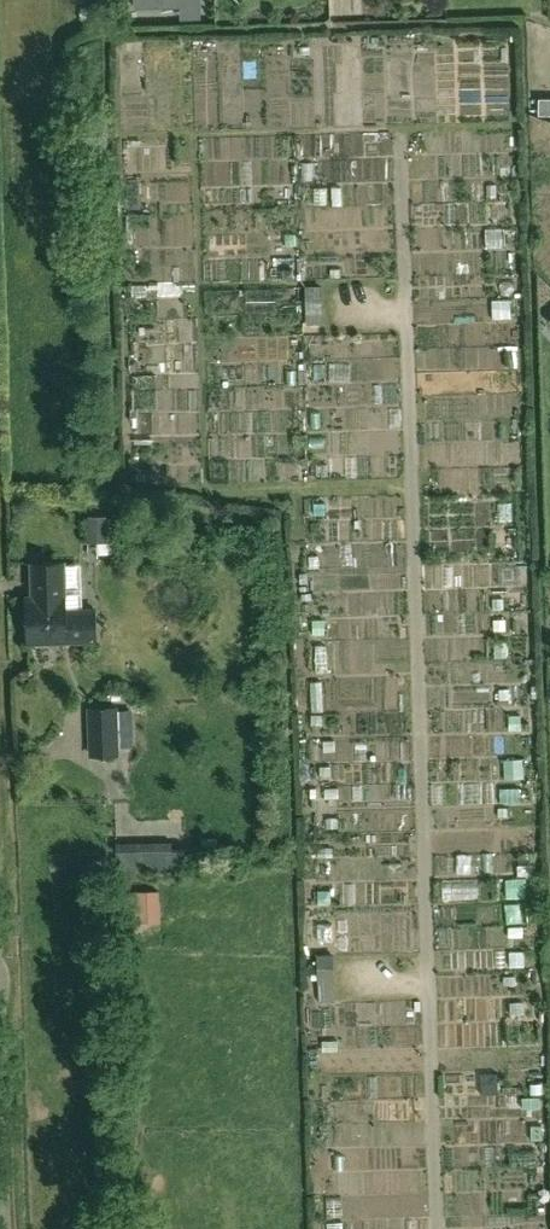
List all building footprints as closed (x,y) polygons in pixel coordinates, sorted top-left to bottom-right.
[(312,3),(312,18),(328,18),(328,3),(312,3)] [(538,99),(538,116),(549,116),(549,99),(538,99)] [(353,137),(353,156),(367,157),(367,137),(353,137)] [(310,358),(338,356),(336,332),(308,334),(310,358)] [(364,358),(404,352),(401,335),(362,342),(364,358)] [(228,378),(299,380),(299,358),(274,357),(275,339),(229,338),(228,378)] [(216,415),(220,450),(244,447),(247,475),(272,472),(267,433),(284,431),(281,412),(297,410),(295,391),(281,393),(280,386),(230,391),(233,413),(216,415)] [(170,415),(196,414),(194,390),(169,391),(170,415)] [(360,410),(361,424),(381,422),(380,408),(360,410)] [(330,450),(331,430),(312,429),(311,449),(330,450)] [(390,495),(315,494),(314,537),(361,538),(361,517),(389,518),(390,495)] [(497,506),(504,525),(520,520),(514,501),(497,506)] [(107,515),(87,515),(87,541),(107,541),(107,515)] [(34,596),(28,596),(30,641),(87,639),(96,638),(95,609),(82,610),(81,588),(66,589),(66,580),(65,562),(33,562),(34,596)] [(511,640),(513,656),(528,654),(526,638),(511,640)] [(98,723),(90,723),(91,752),(106,752),(116,752),(116,746),(129,745),(131,745),(130,709),(125,710),(124,703),(114,704),(115,705),(105,705),(98,705),(98,723)] [(508,803),(522,802),(521,783),(506,784),(508,803)] [(186,868),(186,850),(172,850),(172,868),(186,868)] [(503,853),(488,853),(489,874),(505,873),(503,853)] [(159,920),(158,889),(114,890),(115,922),(159,920)] [(517,929),(518,947),(539,946),(538,928),(517,929)] [(379,1092),(379,1070),(358,1070),(358,1091),(379,1092)] [(378,1095),(352,1096),(353,1116),(379,1114),(378,1095)] [(375,1120),(378,1165),(415,1163),(413,1140),(428,1139),(427,1117),(375,1120)] [(351,1139),(354,1164),(373,1162),(370,1137),(351,1139)] [(333,1215),(349,1215),(349,1195),(334,1194),(333,1215)] [(349,1219),(336,1220),(336,1228),(350,1228),(349,1219)]
